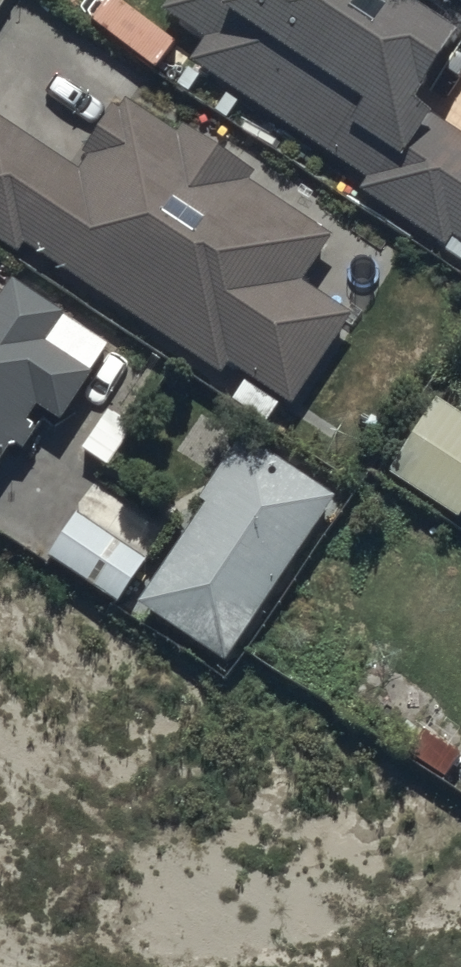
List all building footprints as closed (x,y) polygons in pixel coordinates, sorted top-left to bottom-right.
[(196,67),(370,183),(362,194),(445,249),(451,240),(460,247),(460,138),(421,111),(460,52),(460,22),(428,0),(176,0),(166,14),(212,44),(196,67)] [(249,380),(232,405),(266,426),(282,402),(292,409),(351,323),(299,287),(329,243),(249,187),(252,182),(178,131),(172,140),(117,102),(79,157),(86,162),(76,176),(0,123),(0,243),(21,258),(29,247),(223,381),(232,368),(249,380)] [(11,288),(0,281),(0,468),(12,450),(21,456),(37,432),(29,426),(38,413),(61,428),(110,354),(11,288)] [(460,516),(460,423),(436,406),(387,479),(455,525),(460,516)] [(135,431),(110,414),(82,454),(104,470),(72,514),(77,519),(49,561),(118,608),(178,519),(108,472),(135,431)] [(200,504),(206,508),(135,611),(220,669),(333,504),(242,443),(200,504)]
